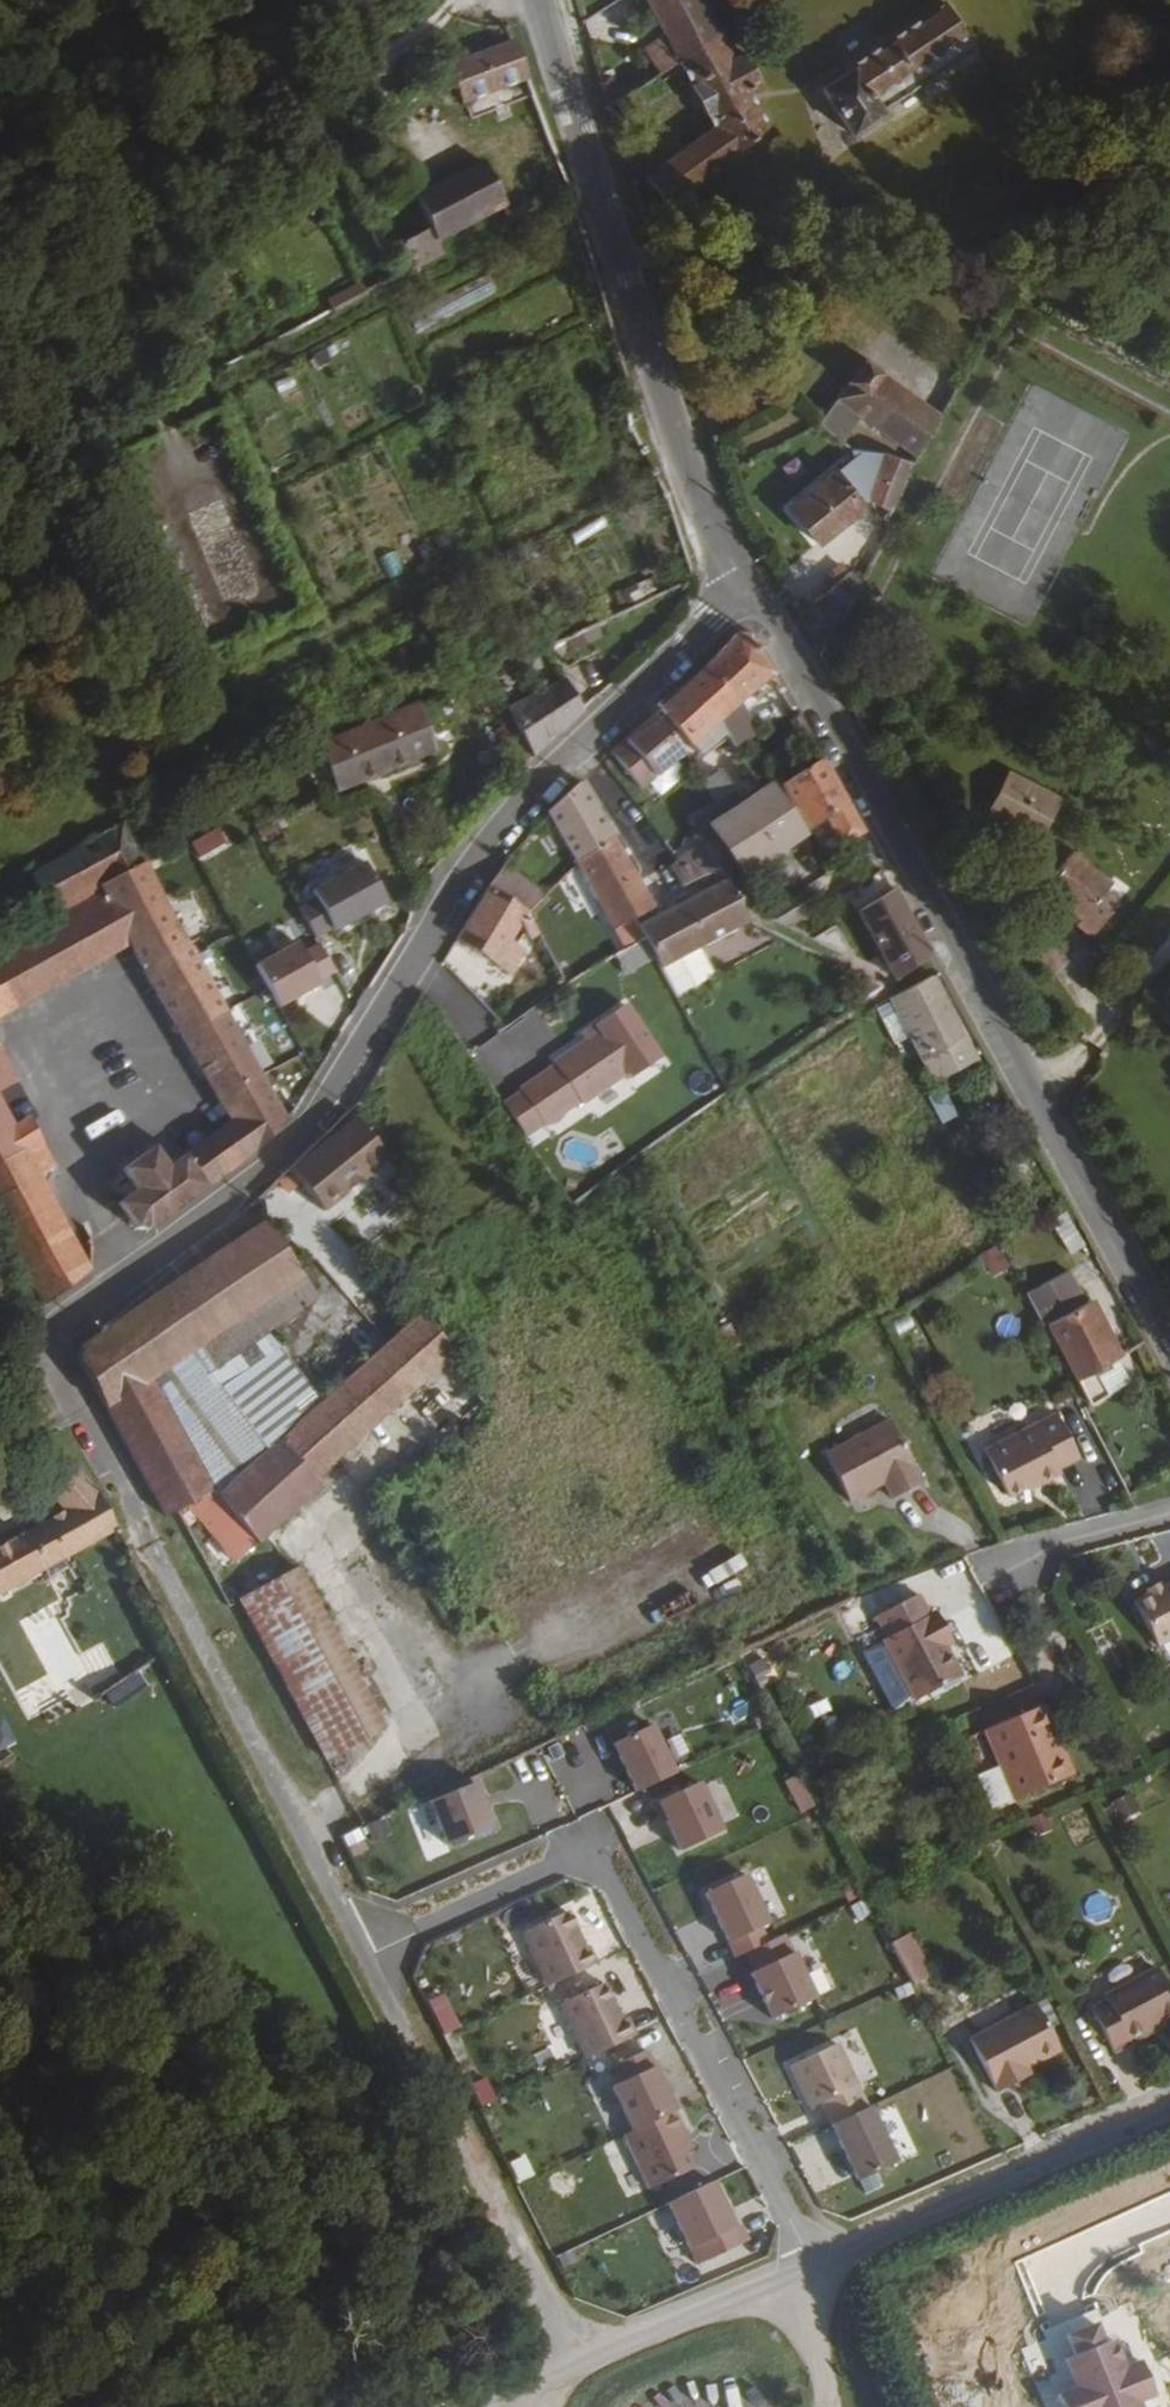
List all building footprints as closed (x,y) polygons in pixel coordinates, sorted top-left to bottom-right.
[(642,46),(658,71),(678,58),(718,30),(715,24),(702,0),(646,0),(664,33),(642,46)] [(727,0),(702,0),(715,24),(735,14),(727,0)] [(948,0),(821,81),(854,134),(885,114),(882,110),(978,47),(948,0)] [(732,56),(718,30),(678,58),(714,128),(649,174),(661,195),(656,199),(663,209),(767,125),(754,99),(766,93),(745,51),(732,56)] [(524,102),(534,98),(513,46),(449,70),(464,106),(484,98),(487,106),(502,100),(499,93),(518,86),(524,102)] [(634,88),(623,95),(615,100),(626,119),(645,106),(634,88)] [(420,196),(379,109),(326,135),(387,270),(506,209),(482,164),(420,196)] [(499,296),(489,274),(410,318),(420,338),(499,296)] [(363,283),(328,297),(335,313),(369,299),(363,283)] [(851,430),(860,418),(919,457),(941,416),(864,360),(817,424),(846,446),(856,434),(851,430)] [(868,492),(876,520),(887,518),(909,463),(885,452),(868,492)] [(838,474),(792,509),(817,544),(856,513),(860,503),(838,474)] [(236,574),(234,567),(209,575),(216,597),(203,601),(208,620),(281,598),(271,564),(236,574)] [(859,576),(816,602),(834,631),(864,579),(859,576)] [(731,711),(739,703),(773,676),(751,636),(735,637),(703,672),(731,711)] [(721,719),(731,711),(703,672),(694,683),(721,719)] [(534,758),(564,739),(585,720),(565,680),(507,710),(534,758)] [(721,719),(694,683),(662,713),(692,744),(719,722),(721,719)] [(719,722),(733,747),(735,746),(757,735),(739,703),(731,711),(721,719),(719,722)] [(418,708),(327,747),(317,752),(333,794),(437,751),(418,708)] [(643,792),(685,755),(656,718),(612,756),(643,792)] [(805,834),(824,823),(837,849),(862,837),(820,760),(779,787),(805,834)] [(748,798),(729,765),(720,771),(740,803),(748,798)] [(731,794),(737,804),(740,803),(720,771),(703,783),(716,804),(731,794)] [(1057,797),(1007,771),(985,810),(1035,838),(1057,797)] [(581,783),(547,814),(576,865),(614,841),(581,783)] [(737,804),(739,807),(770,858),(801,836),(772,793),(767,787),(759,791),(751,796),(748,798),(740,803),(737,804)] [(731,794),(716,804),(689,820),(699,836),(703,834),(712,827),(739,807),(737,804),(731,794)] [(770,858),(739,807),(712,827),(743,878),(770,858)] [(837,849),(824,823),(805,834),(819,858),(837,849)] [(122,827),(29,879),(51,918),(101,889),(144,866),(122,827)] [(202,859),(230,846),(221,828),(193,841),(202,859)] [(632,920),(653,909),(614,841),(576,865),(611,928),(601,934),(614,959),(644,941),(636,926),(632,920)] [(636,926),(644,941),(661,968),(747,922),(700,844),(669,865),(684,883),(701,873),(710,889),(691,900),(688,894),(679,897),(679,904),(656,916),(636,926)] [(1076,918),(1074,922),(1090,935),(1114,904),(1101,894),(1108,884),(1069,854),(1041,888),(1076,918)] [(313,891),(335,931),(387,903),(365,863),(313,891)] [(101,889),(131,943),(232,1122),(164,1172),(151,1153),(120,1174),(135,1195),(117,1207),(134,1233),(145,1234),(182,1207),(204,1191),(257,1153),(285,1125),(144,866),(101,889)] [(526,918),(543,900),(504,869),(490,888),(526,918)] [(526,918),(490,888),(459,939),(512,977),(525,953),(511,941),(521,925),(533,944),(539,940),(526,918)] [(131,943),(101,889),(51,918),(0,948),(0,1017),(131,943)] [(818,911),(805,890),(761,916),(787,929),(808,917),(807,917),(818,911)] [(929,959),(893,892),(811,941),(896,982),(929,959)] [(321,987),(298,945),(256,969),(279,1010),(321,987)] [(975,1060),(934,978),(892,998),(934,1082),(975,1060)] [(881,1004),(875,1008),(893,1041),(909,1032),(892,998),(881,1004)] [(633,1078),(662,1057),(626,1004),(599,1023),(604,1029),(558,1061),(560,1063),(524,1088),(526,1090),(501,1107),(523,1139),(548,1122),(550,1124),(582,1102),(584,1105),(629,1073),(633,1078)] [(44,1308),(91,1273),(45,1188),(61,1179),(9,1084),(17,1080),(0,1049),(0,1226),(44,1308)] [(943,1086),(927,1097),(945,1123),(960,1113),(943,1086)] [(95,1143),(127,1123),(119,1110),(87,1131),(95,1143)] [(929,1114),(898,1132),(912,1158),(944,1140),(929,1114)] [(294,1167),(279,1181),(289,1195),(300,1188),(324,1216),(385,1165),(349,1121),(294,1167)] [(981,1217),(960,1229),(967,1243),(988,1232),(981,1217)] [(157,1296),(148,1303),(186,1357),(300,1279),(264,1223),(157,1296)] [(993,1277),(1012,1267),(1000,1243),(980,1253),(993,1277)] [(1066,1273),(1027,1294),(1045,1328),(1049,1326),(1085,1305),(1066,1273)] [(201,1379),(314,1302),(300,1279),(186,1357),(201,1379)] [(186,1357),(148,1303),(129,1318),(163,1373),(186,1357)] [(1085,1305),(1049,1326),(1091,1405),(1134,1382),(1093,1303),(1086,1306),(1085,1305)] [(78,1361),(104,1409),(149,1384),(163,1373),(129,1318),(82,1347),(78,1361)] [(309,1484),(450,1359),(417,1322),(269,1455),(219,1500),(218,1501),(225,1510),(255,1546),(315,1491),(309,1484)] [(186,1357),(163,1373),(149,1384),(213,1494),(219,1500),(269,1455),(214,1395),(212,1394),(201,1379),(186,1357)] [(213,1494),(149,1384),(104,1409),(165,1520),(183,1511),(213,1494)] [(774,1394),(759,1403),(765,1412),(779,1404),(774,1394)] [(1066,1406),(993,1445),(1017,1490),(1036,1480),(1047,1474),(1049,1478),(1069,1467),(1066,1462),(1088,1450),(1066,1406)] [(922,1483),(889,1422),(825,1458),(849,1504),(883,1484),(892,1500),(922,1483)] [(117,1531),(99,1496),(52,1443),(43,1452),(51,1462),(32,1479),(34,1481),(70,1509),(23,1534),(44,1571),(47,1578),(70,1566),(66,1559),(117,1531)] [(1047,1474),(1036,1480),(1038,1484),(1049,1478),(1047,1474)] [(196,1527),(208,1520),(225,1510),(218,1501),(219,1500),(213,1494),(183,1511),(196,1527)] [(225,1510),(208,1520),(235,1565),(255,1546),(225,1510)] [(196,1527),(230,1569),(235,1565),(208,1520),(196,1527)] [(612,1536),(620,1562),(657,1551),(649,1524),(612,1536)] [(23,1534),(0,1547),(0,1570),(10,1589),(44,1571),(23,1534)] [(237,1596),(263,1584),(256,1569),(230,1581),(237,1596)] [(10,1589),(0,1570),(0,1595),(10,1589)] [(389,1725),(297,1572),(254,1596),(347,1748),(389,1725)] [(1133,1603),(1157,1648),(1169,1641),(1169,1583),(1133,1603)] [(236,1606),(325,1760),(347,1748),(254,1596),(236,1606)] [(916,1599),(873,1618),(882,1640),(878,1642),(885,1658),(863,1668),(884,1713),(905,1704),(906,1705),(954,1683),(940,1652),(947,1649),(933,1617),(926,1621),(916,1599)] [(762,1661),(746,1668),(753,1684),(769,1677),(762,1661)] [(1042,1707),(1037,1710),(1049,1738),(1054,1735),(1042,1707)] [(1049,1738),(1037,1710),(985,1732),(1000,1768),(979,1777),(993,1810),(1072,1776),(1054,1735),(1049,1738)] [(631,1794),(669,1776),(646,1727),(608,1745),(631,1794)] [(801,1774),(786,1781),(802,1815),(817,1808),(801,1774)] [(446,1844),(491,1826),(474,1782),(428,1800),(446,1844)] [(716,1834),(694,1785),(648,1806),(656,1825),(661,1823),(675,1853),(716,1834)] [(1114,1825),(1142,1813),(1133,1794),(1106,1806),(1114,1825)] [(1039,1816),(1029,1820),(1034,1834),(1044,1830),(1039,1816)] [(763,1926),(740,1877),(700,1896),(722,1945),(763,1926)] [(553,1984),(600,1961),(593,1944),(589,1946),(573,1909),(527,1930),(553,1984)] [(814,1999),(784,1935),(740,1956),(748,1974),(745,1976),(766,2021),(814,1999)] [(911,1935),(892,1945),(915,1987),(933,1977),(911,1935)] [(1094,2013),(1104,2033),(1116,2054),(1133,2045),(1130,2040),(1163,2022),(1169,2018),(1169,1991),(1159,1970),(1107,1999),(1109,2004),(1094,2013)] [(565,2002),(590,2057),(639,2033),(631,2016),(626,2019),(608,1981),(565,2002)] [(445,1994),(427,2002),(443,2037),(462,2028),(445,1994)] [(1062,2052),(1037,2006),(971,2041),(999,2093),(1032,2075),(1029,2069),(1062,2052)] [(1104,2033),(1094,2013),(1088,2016),(1100,2036),(1104,2033)] [(1166,2027),(1163,2022),(1130,2040),(1133,2045),(1166,2027)] [(859,2085),(840,2043),(792,2066),(812,2108),(859,2085)] [(611,2088),(631,2132),(673,2112),(645,2052),(613,2067),(621,2083),(611,2088)] [(897,2163),(870,2107),(832,2125),(859,2181),(897,2163)] [(647,2191),(691,2170),(683,2153),(691,2149),(673,2112),(631,2132),(622,2137),(647,2191)] [(551,2175),(556,2195),(577,2189),(572,2170),(551,2175)] [(739,2226),(717,2180),(672,2202),(701,2263),(752,2239),(744,2223),(739,2226)] [(673,2231),(681,2227),(671,2204),(649,2213),(672,2269),(686,2264),(673,2231)] [(1105,2327),(1076,2339),(1083,2356),(1072,2360),(1085,2392),(1065,2400),(1068,2406),(1149,2406),(1123,2343),(1113,2347),(1105,2327)]
